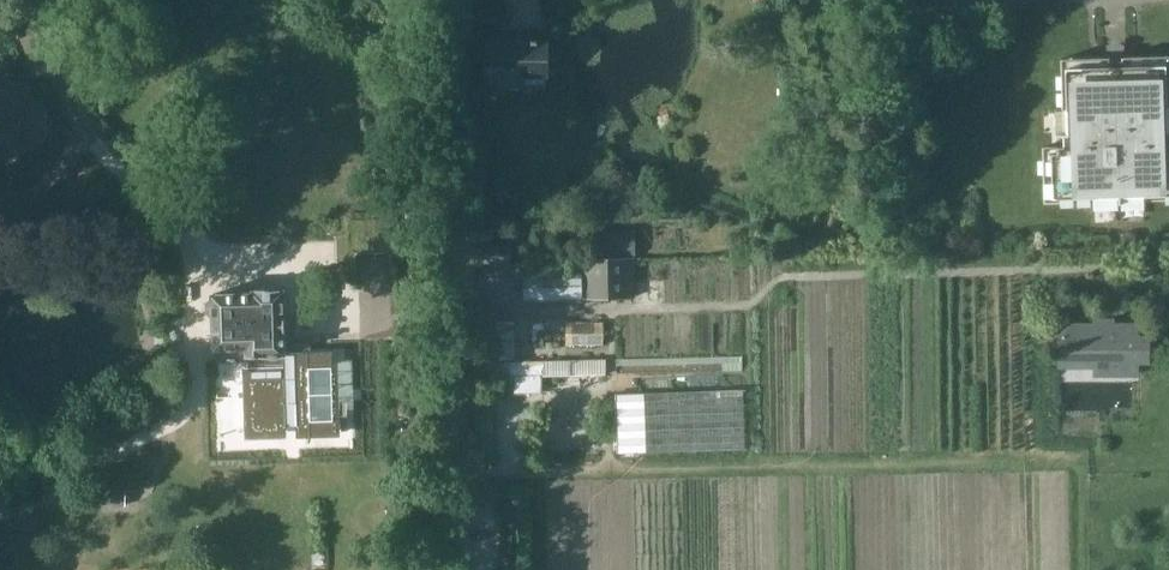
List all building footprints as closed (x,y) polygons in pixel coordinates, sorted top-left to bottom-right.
[(544,71),(545,36),(486,35),(485,77),(487,78),(487,87),(504,88),(504,78),(521,79),(521,70),(544,71)] [(1165,106),(1168,106),(1168,97),(1168,55),(1059,58),(1060,109),(1064,109),(1065,132),(1058,132),(1058,135),(1061,134),(1061,145),(1040,146),(1041,202),(1168,198),(1168,130),(1165,130),(1165,106)] [(466,72),(466,84),(477,84),(477,72),(466,72)] [(22,95),(0,92),(0,150),(13,152),(22,95)] [(601,256),(633,255),(633,231),(600,232),(601,256)] [(508,238),(478,239),(478,255),(478,264),(508,263),(508,255),(508,238)] [(524,298),(571,297),(633,297),(633,259),(571,259),(571,270),(523,271),(524,298)] [(216,296),(209,300),(210,312),(216,319),(217,350),(218,350),(219,364),(247,363),(247,367),(249,400),(249,430),(288,429),(297,429),(337,428),(335,364),(335,350),(288,352),(285,288),(283,288),(282,288),(282,284),(258,285),(258,287),(253,287),(253,289),(216,290),(216,296)] [(1094,320),(1060,320),(1060,353),(1094,353),(1094,366),(1094,375),(1141,375),(1141,362),(1152,362),(1152,332),(1140,332),(1140,320),(1115,320),(1115,316),(1094,316),(1094,320)] [(567,345),(603,345),(603,317),(567,317),(567,345)] [(478,358),(515,358),(515,318),(477,319),(478,358)] [(528,394),(527,375),(606,373),(605,358),(478,361),(479,376),(502,375),(503,395),(528,394)] [(619,453),(747,448),(745,389),(617,393),(619,453)] [(130,506),(131,489),(102,488),(101,505),(130,506)]
